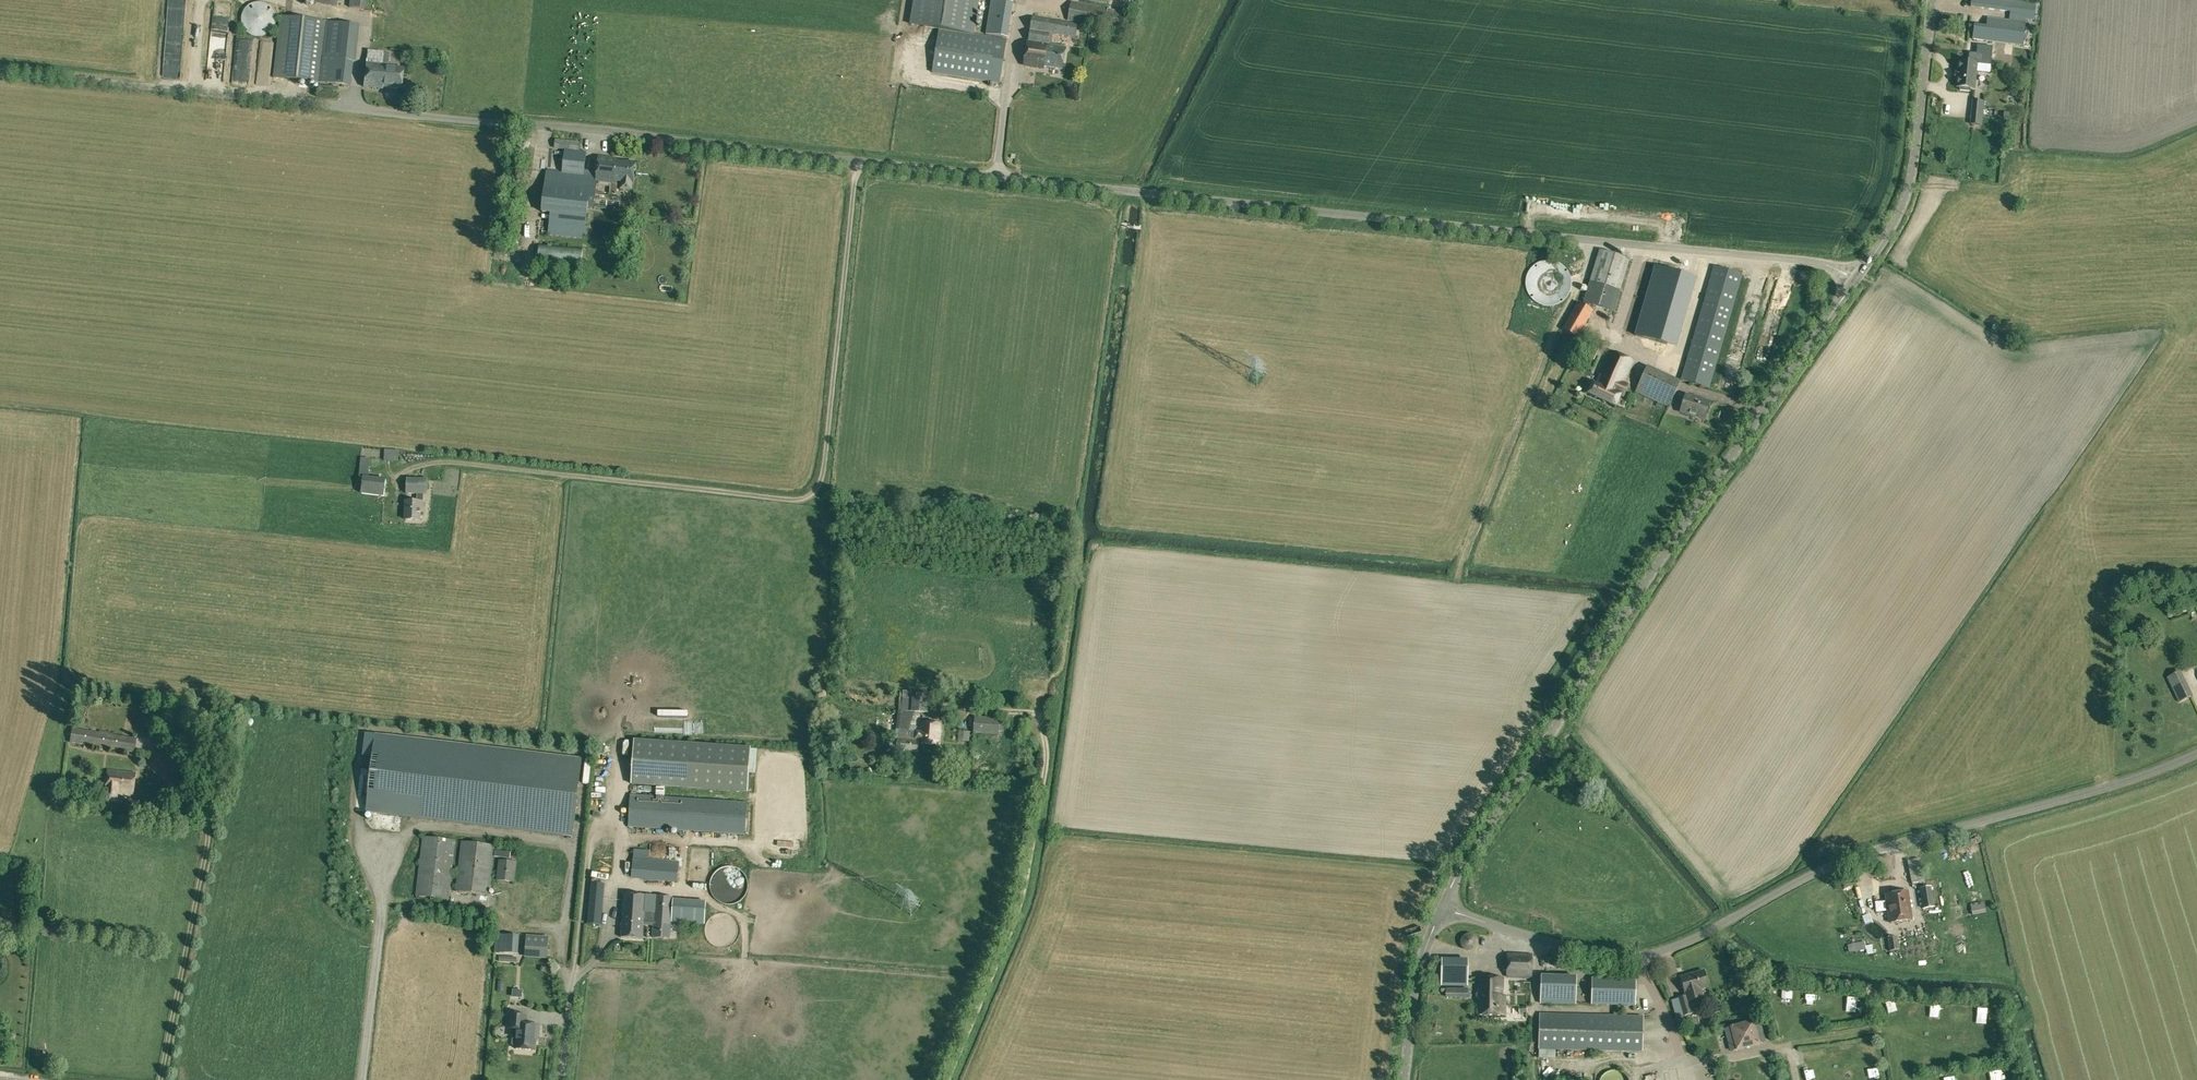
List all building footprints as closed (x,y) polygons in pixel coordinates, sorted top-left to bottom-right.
[(208,32),(223,34),(228,2),(213,0),(208,32)] [(370,0),(349,0),(348,7),(369,10),(370,0)] [(978,0),(915,0),(911,25),(939,29),(932,73),(999,84),(1007,40),(972,34),(978,0)] [(993,0),(991,0),(985,35),(1007,38),(1013,3),(993,0)] [(1987,18),(1987,26),(1974,24),(1972,39),(2023,46),(2026,20),(2034,21),(2036,4),(2009,0),(1971,0),(1970,7),(2010,12),(2009,20),(1987,18)] [(270,31),(271,30),(272,29),(272,28),(273,28),(273,27),(273,26),(274,26),(274,25),(274,24),(274,23),(275,23),(275,22),(275,21),(275,20),(275,19),(275,18),(275,17),(275,16),(274,16),(274,15),(274,14),(274,13),(273,13),(273,12),(273,11),(272,11),(272,10),(272,9),(271,9),(271,8),(270,8),(270,7),(269,7),(269,6),(268,6),(268,5),(267,5),(266,5),(266,4),(265,4),(264,3),(263,3),(262,3),(261,3),(260,2),(259,2),(258,2),(257,2),(256,2),(255,2),(255,3),(254,3),(253,3),(252,3),(251,4),(250,4),(249,5),(248,5),(247,6),(246,7),(245,8),(244,9),(244,10),(243,10),(243,11),(243,12),(242,12),(242,13),(242,14),(241,15),(241,16),(241,17),(241,18),(241,19),(241,20),(241,21),(241,22),(241,23),(241,24),(242,25),(242,26),(242,27),(243,27),(243,28),(244,29),(244,30),(245,31),(246,31),(246,32),(247,32),(247,33),(248,33),(249,34),(250,35),(251,35),(252,35),(252,36),(253,36),(254,36),(255,36),(256,36),(257,36),(258,36),(259,36),(260,36),(261,36),(262,36),(263,36),(264,35),(265,35),(266,35),(266,34),(267,34),(268,33),(269,32),(270,32),(270,31)] [(1128,13),(1071,2),(1067,20),(1125,31),(1128,13)] [(168,22),(180,22),(181,8),(168,8),(168,22)] [(355,62),(359,25),(329,22),(325,57),(321,57),(325,21),(291,17),(280,16),(274,78),(284,79),(350,86),(353,62),(355,62)] [(1043,69),(1044,67),(1063,70),(1066,48),(1049,46),(1052,34),(1075,38),(1076,32),(1078,24),(1031,17),(1023,66),(1043,69)] [(382,88),(401,90),(403,68),(388,66),(388,64),(389,54),(383,53),(382,64),(366,62),(363,87),(382,89),(382,88)] [(1968,62),(1959,61),(1956,87),(1960,87),(1960,90),(1970,91),(1970,88),(1974,89),(1977,64),(1982,64),(1983,54),(1969,53),(1968,62)] [(336,99),(337,87),(317,85),(316,97),(336,99)] [(1982,125),(1983,109),(1972,108),(1971,124),(1982,125)] [(617,184),(610,183),(609,196),(596,194),(597,182),(595,182),(596,171),(590,170),(590,175),(584,174),(586,152),(578,151),(579,142),(555,139),(554,148),(564,149),(562,172),(546,170),(541,212),(550,214),(548,236),(585,240),(589,208),(619,211),(621,197),(616,196),(617,184)] [(597,182),(610,183),(617,184),(617,182),(620,182),(619,190),(633,191),(637,161),(598,155),(596,171),(595,182),(597,182)] [(1602,204),(1593,203),(1586,202),(1584,215),(1600,217),(1602,204)] [(1682,213),(1691,209),(1687,202),(1679,206),(1682,213)] [(581,272),(583,249),(539,245),(536,269),(581,272)] [(1599,250),(1590,282),(1620,290),(1629,258),(1599,250)] [(1549,260),(1545,260),(1541,261),(1536,263),(1533,266),(1530,269),(1527,273),(1526,277),(1525,282),(1525,286),(1526,291),(1528,295),(1531,298),(1534,301),(1538,304),(1542,305),(1547,306),(1551,306),(1556,305),(1560,303),(1564,300),(1567,297),(1569,293),(1571,289),(1571,284),(1571,280),(1570,275),(1568,271),(1565,268),(1562,265),(1558,262),(1554,261),(1549,260)] [(1698,287),(1700,269),(1668,264),(1665,282),(1698,287)] [(1714,266),(1700,315),(1658,303),(1645,344),(1687,357),(1681,380),(1709,389),(1743,275),(1714,266)] [(1620,290),(1590,282),(1584,302),(1614,311),(1620,290)] [(1578,338),(1593,312),(1577,302),(1562,329),(1578,338)] [(1580,350),(1595,357),(1599,348),(1584,342),(1580,350)] [(1611,352),(1596,385),(1592,383),(1588,393),(1615,406),(1620,395),(1624,397),(1629,385),(1624,383),(1633,362),(1611,352)] [(1669,408),(1681,382),(1647,366),(1635,392),(1669,408)] [(1686,394),(1681,413),(1704,419),(1709,401),(1686,394)] [(398,457),(399,450),(385,449),(384,451),(384,460),(398,462),(398,457)] [(386,479),(369,476),(370,469),(369,469),(370,459),(361,458),(359,477),(363,477),(361,494),(384,497),(386,479)] [(417,494),(417,500),(423,500),(423,495),(427,495),(428,479),(424,479),(406,478),(405,494),(417,494)] [(423,500),(417,500),(417,502),(406,501),(405,520),(420,521),(420,511),(423,511),(423,502),(423,500)] [(1037,581),(1054,582),(1054,575),(1037,574),(1037,581)] [(2194,696),(2187,683),(2173,690),(2180,703),(2194,696)] [(898,711),(895,738),(890,737),(889,748),(897,749),(896,750),(918,753),(919,744),(940,746),(941,723),(922,721),(921,732),(916,731),(916,728),(909,727),(910,720),(913,721),(914,712),(927,712),(928,695),(918,694),(918,692),(903,691),(901,711),(898,711)] [(976,717),(975,732),(998,734),(998,731),(1003,731),(1004,723),(998,723),(999,719),(995,719),(976,717)] [(1030,721),(1021,720),(1019,739),(1029,740),(1030,721)] [(69,743),(134,753),(136,738),(110,734),(110,732),(98,730),(98,732),(72,728),(69,743)] [(959,731),(958,740),(968,741),(969,732),(959,731)] [(374,734),(365,812),(574,837),(584,758),(374,734)] [(631,783),(747,791),(750,748),(634,740),(631,783)] [(132,795),(135,773),(107,770),(104,791),(105,791),(104,799),(116,800),(117,793),(132,795)] [(630,794),(628,827),(745,835),(747,802),(630,794)] [(449,900),(456,841),(422,837),(415,896),(449,900)] [(489,896),(494,856),(494,850),(495,845),(461,841),(455,891),(489,896)] [(1975,864),(1980,863),(1975,844),(1970,846),(1975,864)] [(634,849),(631,879),(677,883),(679,862),(649,859),(650,851),(634,849)] [(1924,882),(1919,858),(1907,861),(1912,885),(1924,882)] [(496,880),(514,882),(517,862),(499,860),(496,880)] [(713,896),(716,900),(721,903),(728,905),(733,904),(739,902),(744,897),(747,892),(748,886),(747,881),(745,875),(739,870),(734,867),(730,866),(725,867),(721,868),(716,871),(713,875),(710,881),(709,887),(710,891),(713,896)] [(605,884),(590,883),(587,923),(601,924),(605,884)] [(1930,887),(1925,888),(1920,889),(1923,908),(1934,907),(1930,887)] [(1907,891),(1886,895),(1890,923),(1911,920),(1907,891)] [(643,925),(653,925),(652,937),(670,939),(671,922),(672,899),(673,897),(655,896),(654,913),(644,912),(645,895),(624,894),(621,937),(642,939),(643,925)] [(705,902),(672,899),(671,922),(703,925),(705,902)] [(1970,904),(1972,915),(1986,912),(1983,901),(1970,904)] [(42,935),(50,936),(52,927),(43,926),(42,935)] [(499,934),(498,953),(518,954),(519,935),(499,934)] [(1469,950),(1474,948),(1476,942),(1475,937),(1469,934),(1463,936),(1461,941),(1463,947),(1469,950)] [(548,938),(526,936),(526,947),(548,949),(548,938)] [(1898,937),(1888,939),(1890,951),(1900,950),(1898,937)] [(1866,949),(1865,947),(1865,946),(1865,941),(1847,944),(1849,952),(1866,949)] [(1507,977),(1531,978),(1532,954),(1507,953),(1507,977)] [(1467,986),(1468,964),(1441,963),(1441,985),(1467,986)] [(1678,998),(1684,1016),(1695,1013),(1691,1000),(1695,999),(1703,997),(1701,989),(1708,986),(1704,971),(1681,977),(1685,993),(1686,993),(1687,995),(1678,998)] [(1541,976),(1540,1003),(1576,1005),(1577,976),(1541,976)] [(1505,996),(1503,996),(1503,979),(1477,978),(1477,1015),(1505,1015),(1505,996)] [(1592,983),(1591,1005),(1635,1006),(1636,984),(1592,983)] [(1468,988),(1446,989),(1446,995),(1446,997),(1468,996),(1468,994),(1468,988)] [(1625,1016),(1614,1015),(1603,1015),(1539,1013),(1539,1021),(1539,1049),(1642,1052),(1643,1021),(1643,1016),(1625,1016)] [(513,1046),(516,1046),(515,1049),(534,1050),(536,1035),(538,1035),(539,1025),(525,1024),(526,1015),(511,1014),(509,1028),(517,1029),(516,1038),(514,1038),(512,1039),(512,1044),(513,1046)] [(1736,1051),(1760,1044),(1753,1020),(1729,1026),(1729,1027),(1724,1029),(1730,1051),(1736,1050),(1736,1051)] [(1604,1074),(1601,1077),(1600,1079),(1629,1079),(1627,1076),(1624,1073),(1621,1072),(1618,1070),(1614,1070),(1610,1071),(1607,1072),(1604,1074)]
